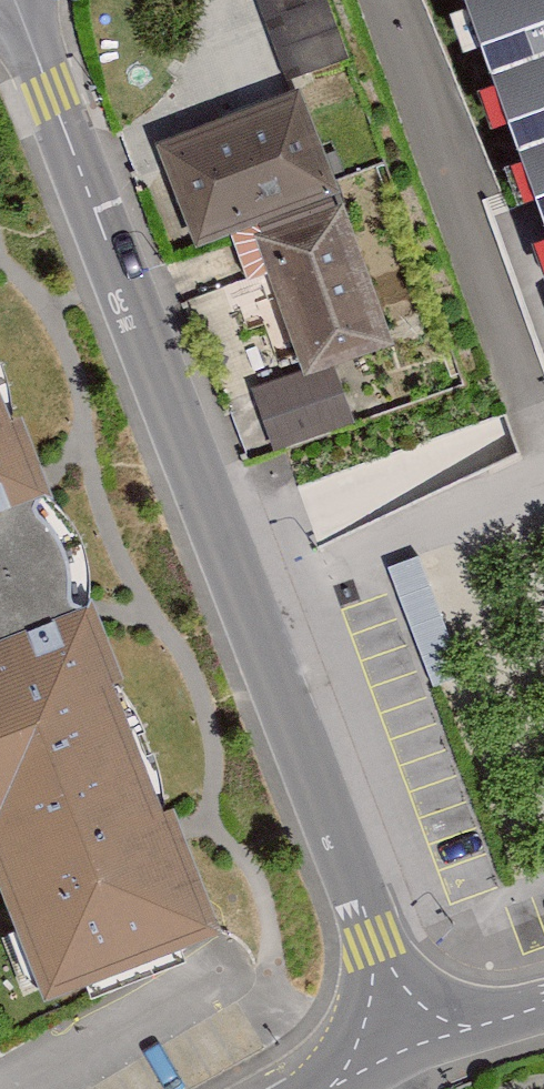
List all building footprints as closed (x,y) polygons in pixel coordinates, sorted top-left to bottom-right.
[(316,0),(242,0),(250,8),(283,97),(344,75),(316,0)] [(543,184),(543,0),(479,0),(543,184)] [(303,105),(157,156),(195,264),(254,244),(303,382),(252,400),(275,466),(356,438),(338,386),(396,365),(303,105)] [(45,1009),(211,945),(167,833),(85,621),(87,595),(81,556),(62,526),(43,511),(28,473),(0,398),(0,894),(45,1009)]
